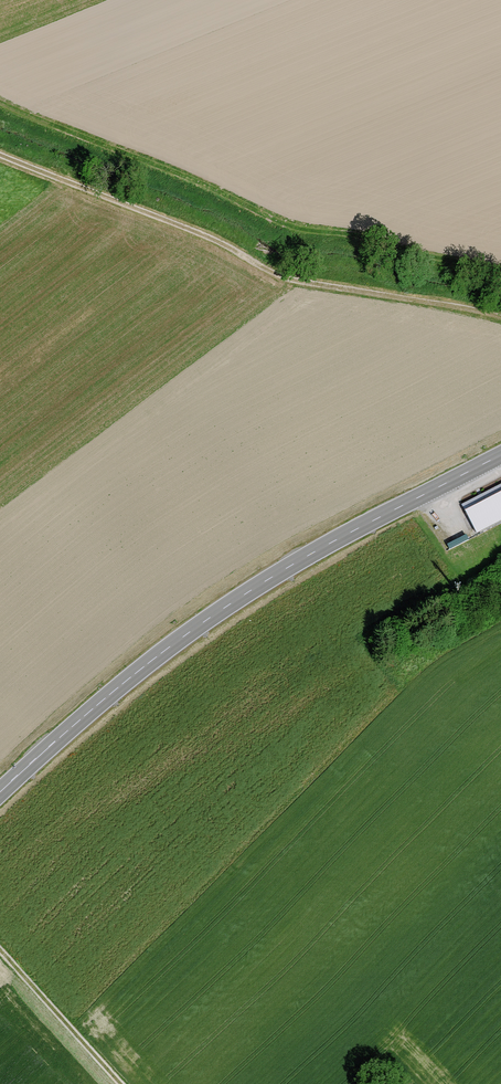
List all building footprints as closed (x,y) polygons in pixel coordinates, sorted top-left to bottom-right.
[(460,507),(474,535),(500,522),(500,486),(460,507)]
